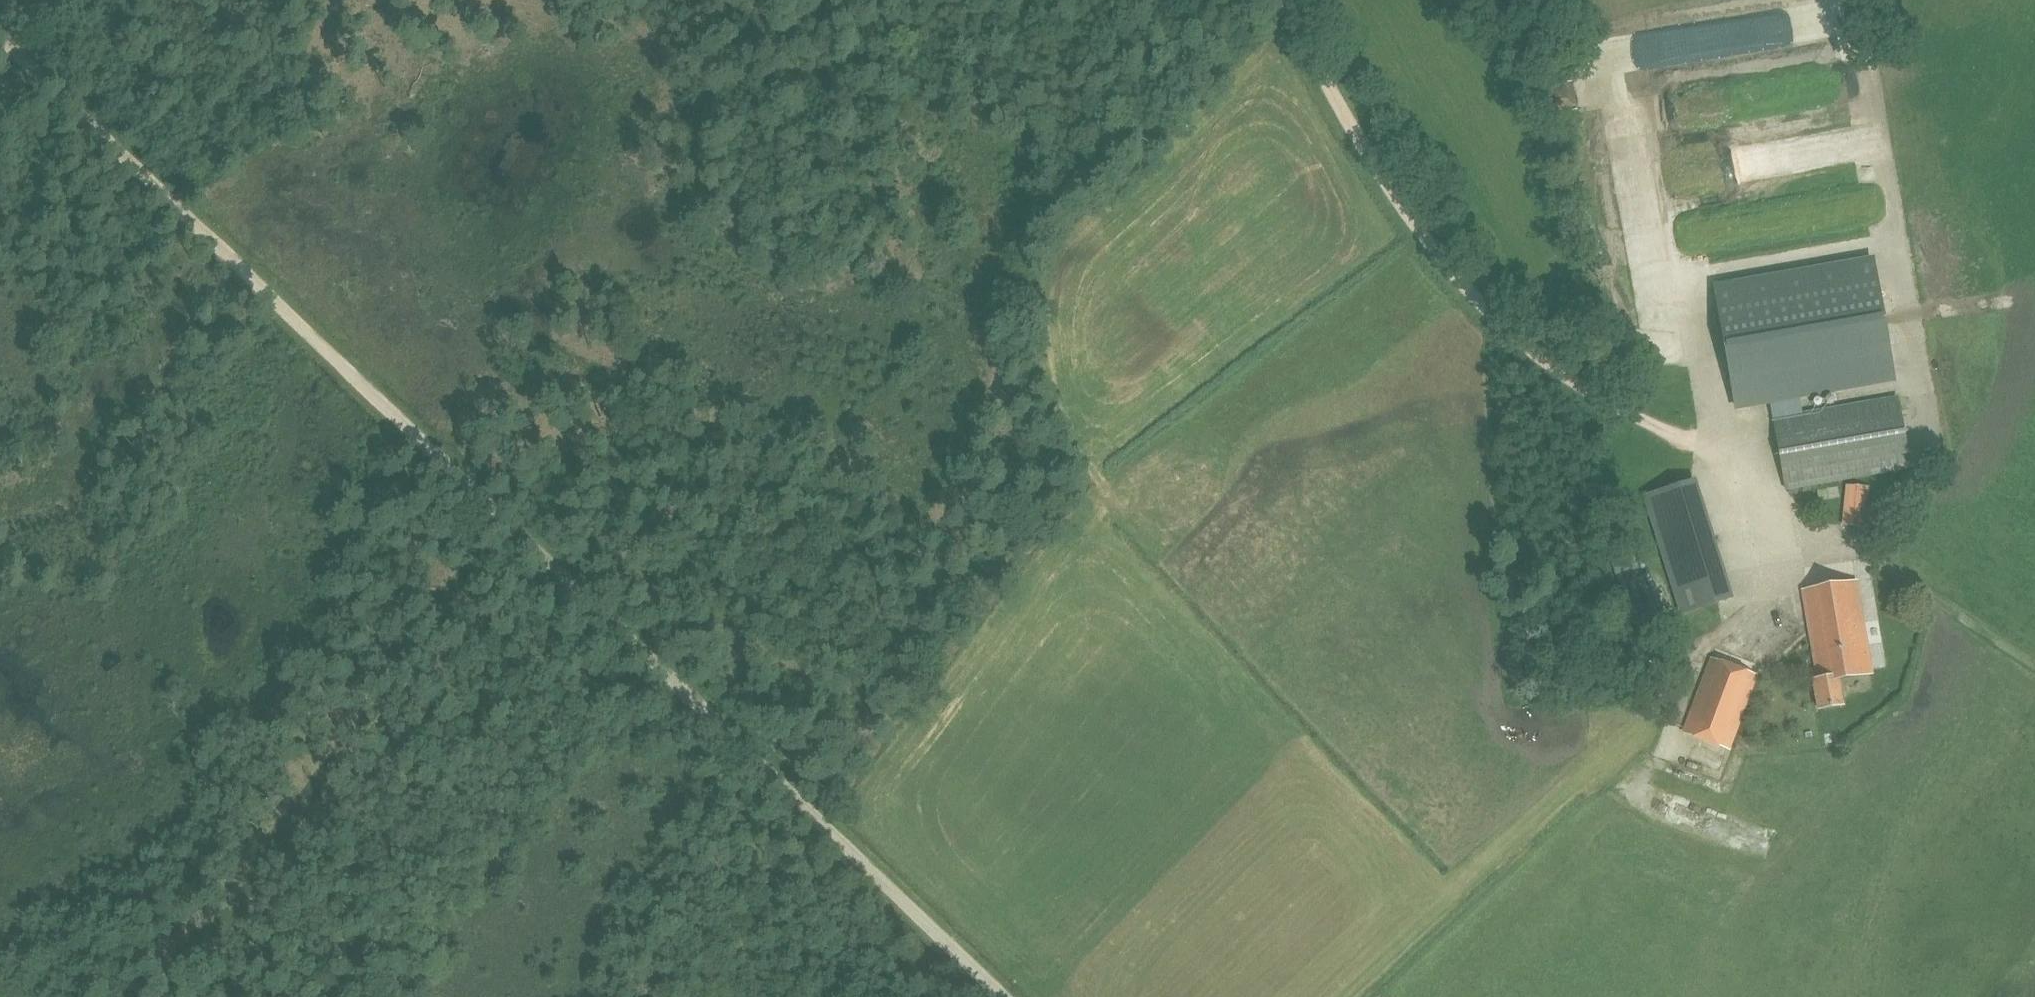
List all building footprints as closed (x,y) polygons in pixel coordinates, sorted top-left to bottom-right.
[(1874,260),(1715,288),(1735,405),(1894,378),(1874,260)] [(1897,397),(1773,418),(1785,487),(1909,466),(1897,397)] [(1863,526),(1867,486),(1847,484),(1843,524),(1863,526)] [(1680,613),(1727,598),(1718,572),(1672,587),(1680,613)] [(1857,584),(1804,593),(1819,679),(1814,679),(1819,709),(1844,705),(1839,676),(1871,671),(1857,584)] [(1755,679),(1711,662),(1685,730),(1730,747),(1755,679)]
